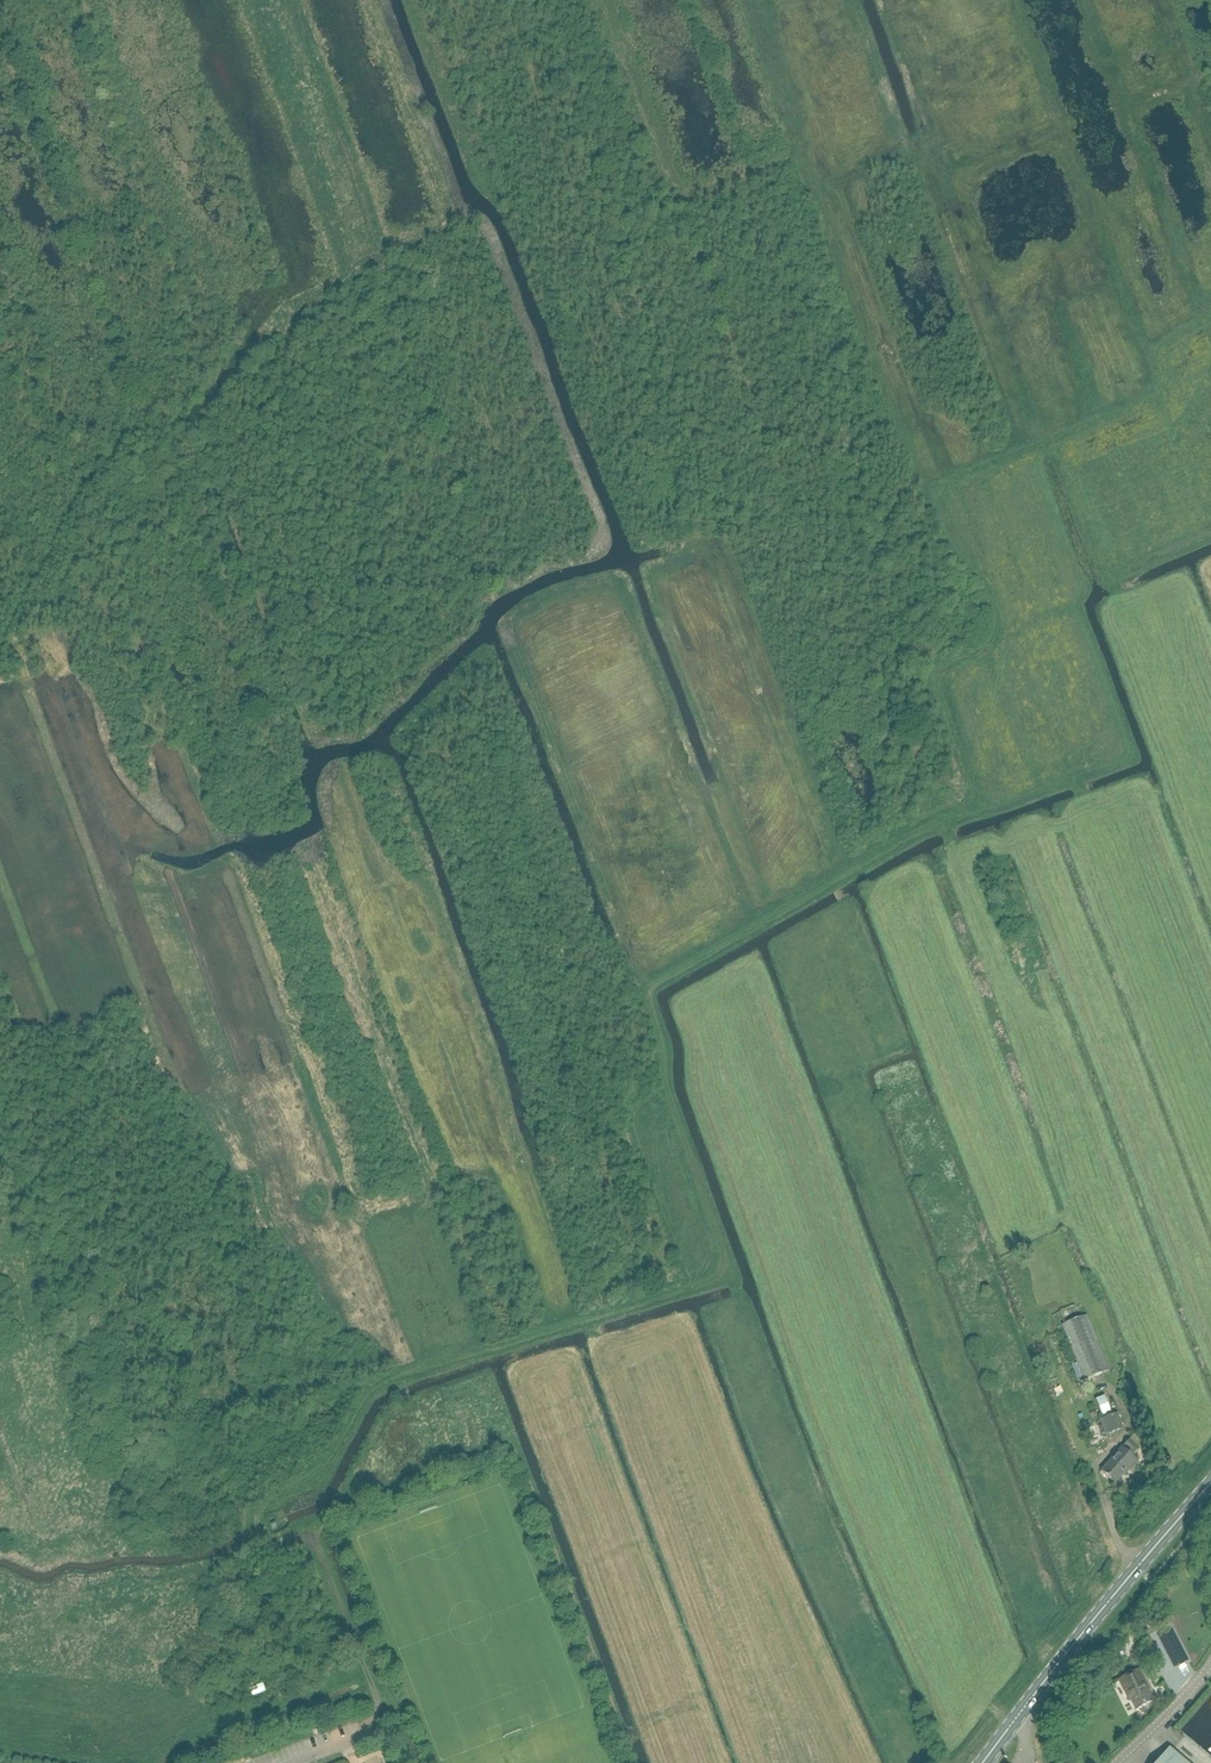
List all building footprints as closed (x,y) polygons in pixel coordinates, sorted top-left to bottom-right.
[(1059,1312),(1064,1325),(1061,1326),(1083,1381),(1108,1371),(1086,1316),(1078,1319),(1073,1307),(1059,1312)] [(1101,1421),(1106,1435),(1123,1428),(1117,1414),(1111,1417),(1104,1396),(1094,1399),(1102,1420),(1101,1421)] [(1131,1457),(1138,1450),(1139,1451),(1144,1445),(1143,1443),(1134,1435),(1128,1441),(1100,1472),(1115,1485),(1135,1461),(1131,1457)] [(1150,1463),(1147,1453),(1142,1455),(1144,1458),(1142,1459),(1144,1462),(1145,1464),(1150,1463)] [(1169,1656),(1175,1668),(1188,1661),(1183,1650),(1169,1656)] [(1133,1665),(1117,1674),(1120,1680),(1119,1681),(1129,1700),(1135,1710),(1153,1700),(1138,1671),(1137,1672),(1133,1665)] [(250,1701),(265,1695),(262,1688),(247,1694),(250,1701)] [(1158,1762),(1185,1762),(1169,1750),(1158,1762)]
